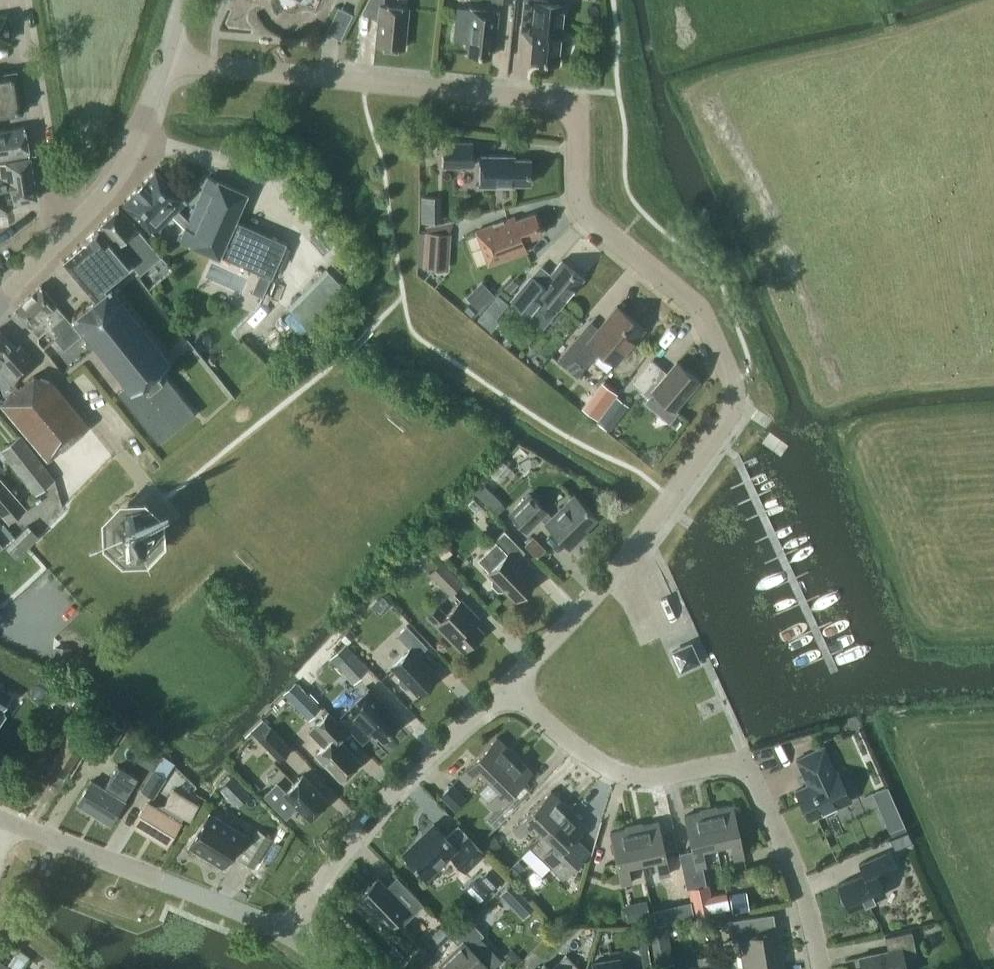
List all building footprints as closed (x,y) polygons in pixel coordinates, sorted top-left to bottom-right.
[(375,44),(404,47),(408,7),(384,4),(384,0),(368,0),(362,12),(378,20),(375,44)] [(562,23),(565,0),(523,0),(520,29),(534,30),(530,60),(558,63),(560,49),(563,49),(566,48),(567,40),(564,38),(561,37),(562,23)] [(468,45),(467,53),(490,56),(491,48),(493,48),(497,10),(470,7),(466,45),(468,45)] [(6,14),(0,15),(0,41),(10,39),(6,14)] [(22,111),(15,70),(0,73),(0,115),(22,111)] [(24,125),(0,129),(0,157),(29,153),(24,125)] [(443,141),(443,165),(471,165),(471,141),(443,141)] [(503,158),(503,155),(479,155),(479,185),(513,185),(513,183),(529,183),(529,158),(503,158)] [(6,212),(4,202),(13,200),(13,201),(36,197),(29,156),(6,160),(6,161),(0,162),(0,213),(6,212)] [(279,172),(293,180),(298,171),(285,163),(279,172)] [(217,179),(207,175),(188,219),(176,207),(185,199),(154,168),(123,201),(153,231),(171,213),(185,226),(180,237),(189,241),(189,242),(218,255),(218,253),(270,276),(286,241),(234,218),(246,191),(217,178),(217,179)] [(424,224),(456,225),(456,219),(445,219),(445,194),(425,194),(424,224)] [(97,225),(138,273),(160,254),(118,206),(97,225)] [(515,220),(513,216),(476,230),(488,264),(526,250),(522,239),(541,232),(533,213),(515,220)] [(110,284),(106,288),(104,285),(128,264),(97,228),(81,241),(83,243),(63,260),(94,297),(71,315),(126,383),(117,390),(158,441),(195,411),(159,367),(170,359),(110,284)] [(425,243),(423,267),(443,268),(445,244),(425,243)] [(511,299),(543,325),(583,277),(561,259),(540,285),(530,276),(511,299)] [(314,324),(353,285),(331,263),(292,303),(314,324)] [(54,303),(55,302),(39,284),(14,308),(29,326),(38,336),(49,325),(57,333),(53,336),(64,348),(80,334),(71,322),(54,303)] [(465,296),(477,308),(484,302),(472,289),(465,296)] [(643,328),(616,305),(583,345),(574,337),(556,359),(576,376),(598,349),(614,363),(643,328)] [(495,321),(493,318),(483,310),(477,317),(490,328),(495,321)] [(13,383),(32,367),(31,359),(19,343),(15,346),(0,331),(0,369),(13,383)] [(651,359),(632,382),(648,396),(644,401),(668,421),(678,410),(674,407),(698,379),(676,361),(667,373),(651,359)] [(88,424),(52,380),(33,374),(0,401),(0,403),(47,458),(88,424)] [(621,392),(602,418),(615,427),(634,402),(621,392)] [(595,396),(585,409),(597,419),(607,406),(595,396)] [(0,448),(36,493),(54,478),(19,434),(0,448)] [(9,522),(26,506),(0,477),(0,512),(9,522)] [(499,506),(507,496),(488,481),(480,491),(499,506)] [(595,516),(574,495),(552,516),(529,493),(509,513),(526,530),(539,516),(569,547),(579,537),(577,534),(595,516)] [(155,520),(153,518),(152,519),(141,509),(142,508),(140,507),(139,509),(125,509),(125,507),(122,508),(123,510),(114,520),(112,520),(111,522),(113,523),(113,537),(112,537),(113,540),(114,539),(125,548),(124,550),(126,551),(127,549),(141,549),(142,550),(144,549),(143,548),(153,537),(154,538),(155,536),(154,535),(153,521),(155,520)] [(39,535),(28,524),(6,545),(17,557),(39,535)] [(489,570),(488,571),(493,577),(492,579),(491,584),(497,589),(502,590),(504,588),(515,599),(534,580),(515,560),(524,551),(504,530),(494,540),(496,542),(479,559),(489,570)] [(545,549),(533,536),(524,544),(537,557),(545,549)] [(436,553),(444,560),(452,552),(444,544),(436,553)] [(463,582),(441,560),(429,572),(451,594),(463,582)] [(383,608),(389,602),(381,595),(375,600),(383,608)] [(436,606),(427,614),(463,650),(481,632),(471,622),(477,617),(460,599),(444,614),(436,606)] [(409,687),(411,686),(418,694),(437,675),(417,655),(427,646),(406,625),(397,634),(409,647),(391,665),(400,675),(399,676),(399,681),(404,687),(409,687)] [(350,629),(341,637),(345,642),(346,643),(355,635),(350,629)] [(324,645),(333,653),(330,656),(344,671),(347,669),(356,679),(368,668),(344,642),(335,633),(324,645)] [(671,651),(680,669),(698,661),(690,643),(671,651)] [(53,648),(52,658),(68,659),(69,650),(53,648)] [(5,711),(1,709),(13,693),(0,685),(0,719),(5,711)] [(307,712),(317,702),(303,688),(293,698),(307,712)] [(348,708),(349,708),(339,717),(362,741),(372,732),(374,735),(376,733),(382,739),(398,723),(392,717),(395,715),(368,688),(348,708)] [(359,760),(338,738),(346,730),(328,711),(308,731),(322,746),(316,753),(340,778),(359,760)] [(259,738),(278,758),(290,747),(270,727),(259,738)] [(66,736),(48,766),(64,775),(82,745),(66,736)] [(479,768),(489,778),(514,753),(496,736),(472,761),(459,774),(466,781),(479,768)] [(807,784),(795,789),(808,819),(823,812),(824,814),(828,815),(833,813),(836,809),(835,807),(850,800),(837,770),(835,771),(823,745),(795,758),(807,784)] [(150,753),(143,763),(152,768),(158,758),(150,753)] [(499,788),(486,801),(493,808),(486,816),(496,826),(516,805),(507,795),(531,771),(514,753),(489,778),(499,788)] [(104,787),(91,779),(77,802),(110,823),(124,800),(124,799),(137,778),(117,766),(104,787)] [(153,768),(140,790),(153,798),(166,776),(153,768)] [(308,818),(327,799),(302,774),(284,791),(277,783),(264,795),(286,817),(297,806),(308,818)] [(231,778),(220,788),(228,797),(239,787),(231,778)] [(467,797),(452,782),(439,795),(453,810),(467,797)] [(162,810),(147,801),(133,824),(166,844),(180,821),(179,820),(182,816),(187,819),(197,803),(173,788),(163,804),(164,805),(162,810)] [(533,822),(543,832),(568,807),(550,790),(526,815),(513,828),(520,835),(533,822)] [(892,800),(877,806),(889,833),(903,826),(892,800)] [(732,804),(708,809),(715,843),(729,840),(734,859),(743,857),(739,838),(740,838),(732,804)] [(568,807),(543,832),(530,845),(562,877),(588,850),(574,836),(585,824),(568,807)] [(715,843),(708,809),(684,815),(692,849),(696,867),(706,865),(702,846),(715,843)] [(209,811),(189,845),(195,849),(196,849),(221,864),(221,865),(222,865),(234,845),(240,835),(242,832),(209,811)] [(641,860),(642,860),(655,857),(659,875),(669,873),(665,855),(658,821),(634,826),(641,860)] [(434,823),(402,852),(426,877),(450,854),(466,871),(485,853),(458,824),(446,836),(434,823)] [(627,863),(641,860),(634,826),(610,831),(617,865),(618,865),(622,883),(631,881),(627,863)] [(243,851),(239,858),(253,866),(271,837),(257,828),(250,840),(243,851)] [(902,844),(897,834),(889,838),(893,847),(902,844)] [(481,843),(487,853),(497,847),(491,837),(481,843)] [(862,872),(837,883),(848,909),(885,893),(878,878),(893,872),(884,851),(858,863),(862,872)] [(493,889),(502,879),(490,867),(481,876),(493,889)] [(401,924),(411,914),(423,903),(404,884),(394,893),(378,876),(356,897),(386,929),(396,919),(401,924)] [(510,883),(499,894),(507,903),(519,892),(510,883)] [(710,894),(706,895),(703,883),(688,887),(694,914),(713,910),(710,894)] [(730,899),(732,911),(749,908),(747,896),(730,899)] [(672,905),(675,917),(692,913),(690,901),(672,905)] [(636,905),(638,917),(650,914),(648,902),(636,905)] [(712,914),(715,928),(726,926),(724,912),(712,914)] [(742,968),(781,968),(773,912),(729,919),(731,936),(737,935),(742,968)] [(439,963),(445,968),(485,968),(487,967),(469,947),(483,933),(468,918),(450,935),(459,944),(439,963)] [(646,925),(652,965),(674,962),(667,922),(646,925)] [(449,935),(440,926),(432,934),(435,937),(429,943),(434,948),(449,935)] [(862,968),(906,968),(903,957),(916,954),(911,931),(885,936),(888,949),(859,956),(862,968)] [(30,955),(19,947),(7,965),(0,960),(0,968),(20,968),(30,955)] [(420,961),(429,953),(424,948),(415,956),(420,961)] [(512,953),(505,960),(512,967),(519,960),(512,953)] [(680,968),(719,968),(716,953),(696,956),(698,966),(680,968)] [(566,954),(550,968),(544,963),(538,968),(580,968),(566,954)] [(619,957),(592,961),(593,968),(621,968),(619,957)]
